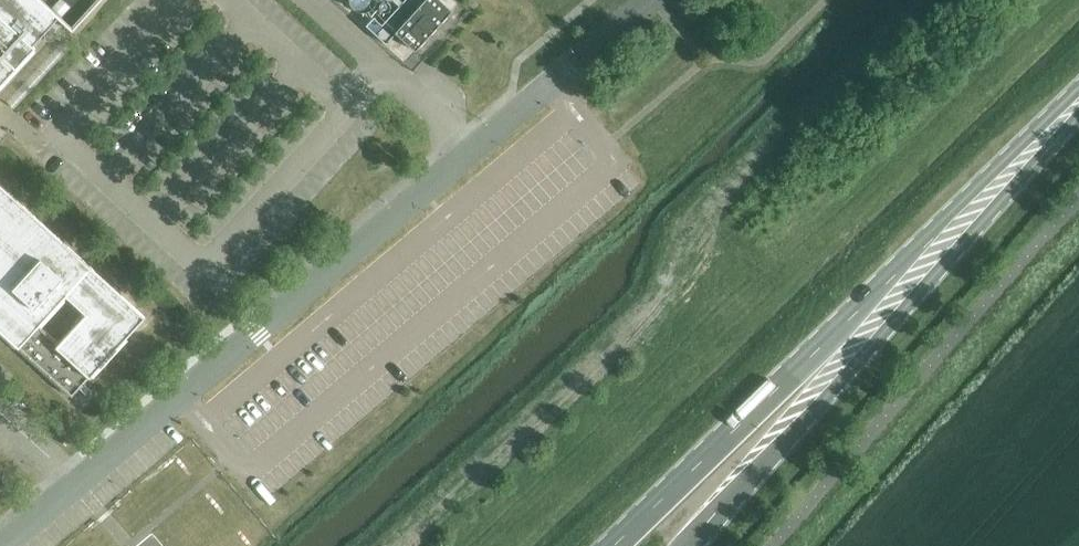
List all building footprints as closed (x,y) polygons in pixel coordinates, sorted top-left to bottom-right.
[(17,67),(35,48),(32,46),(58,18),(72,31),(101,0),(0,0),(0,86),(17,67)] [(349,1),(349,3),(351,6),(352,8),(354,9),(356,11),(358,12),(361,12),(363,12),(366,12),(368,11),(370,10),(372,8),(374,6),(375,4),(376,1),(376,0),(349,0),(349,1)] [(384,23),(414,51),(451,10),(440,0),(404,0),(384,23)] [(385,1),(384,1),(383,1),(382,2),(381,2),(380,3),(379,4),(379,5),(379,6),(379,7),(379,8),(379,9),(380,10),(380,11),(381,12),(382,12),(383,12),(384,13),(385,13),(386,12),(387,12),(388,11),(389,10),(390,10),(390,9),(390,8),(390,6),(390,5),(390,4),(389,4),(388,3),(388,2),(387,1),(386,1),(385,1)] [(72,397),(145,318),(0,184),(0,331),(72,397)]
